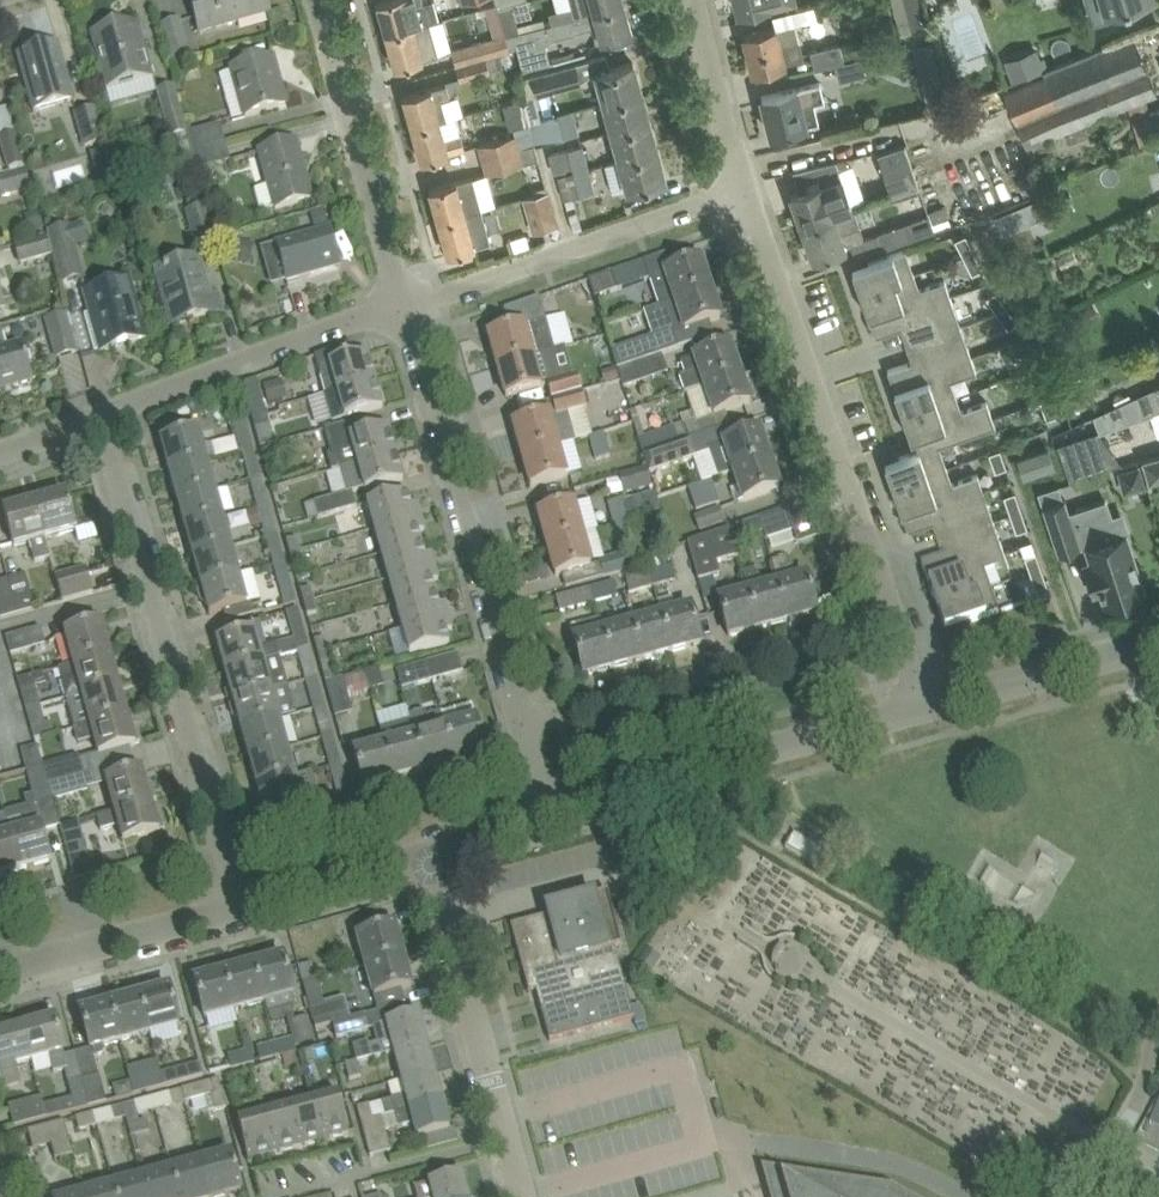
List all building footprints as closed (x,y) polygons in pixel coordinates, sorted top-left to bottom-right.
[(247,19),(270,13),(266,0),(192,0),(201,32),(247,19)] [(378,1),(388,34),(430,22),(439,19),(434,0),(429,0),(425,1),(424,0),(382,0),(378,1)] [(572,5),(575,16),(593,11),(625,2),(625,0),(571,0),(572,5)] [(739,10),(780,0),(737,0),(739,10)] [(1090,26),(1133,13),(1130,5),(1146,0),(1083,0),(1090,26)] [(548,24),(547,24),(552,39),(576,32),(576,31),(593,26),(597,42),(602,41),(610,38),(633,32),(625,2),(593,11),(575,16),(569,17),(556,21),(553,22),(552,22),(552,23),(548,24)] [(493,37),(452,48),(456,64),(510,50),(506,35),(498,6),(497,3),(486,6),(487,10),(493,37)] [(512,3),(498,6),(506,35),(514,33),(519,32),(517,22),(515,16),(512,3)] [(163,26),(172,61),(188,57),(179,22),(163,26)] [(439,55),(430,22),(388,34),(397,67),(439,55)] [(776,27),(769,28),(745,34),(754,69),(804,57),(795,22),(776,27)] [(91,35),(97,58),(107,91),(155,78),(144,38),(130,42),(125,25),(91,35)] [(519,32),(514,33),(523,69),(551,62),(547,43),(540,45),(530,48),(526,30),(519,32)] [(1045,74),(1005,91),(1027,145),(1044,138),(1064,130),(1069,142),(1089,133),(1084,122),(1129,102),(1144,96),(1145,95),(1157,91),(1133,33),(1044,70),(1045,74)] [(814,67),(835,62),(845,59),(840,40),(809,48),(814,67)] [(923,42),(912,44),(916,59),(936,54),(932,40),(923,42)] [(1001,61),(1012,80),(1045,62),(1034,43),(1001,61)] [(19,55),(25,78),(34,110),(73,100),(58,44),(19,55)] [(510,50),(456,64),(461,81),(491,73),(490,70),(504,66),(504,68),(514,65),(510,50)] [(866,54),(845,59),(835,62),(839,79),(871,71),(866,54)] [(273,59),(250,66),(233,70),(247,117),(286,106),(280,85),(276,87),(269,63),(273,61),(273,59)] [(634,62),(593,73),(601,102),(606,101),(642,91),(634,62)] [(576,63),(533,76),(538,95),(582,82),(576,63)] [(404,94),(414,127),(447,118),(441,98),(451,96),(447,82),(404,94)] [(798,87),(786,90),(763,96),(772,133),(820,121),(815,102),(826,100),(821,82),(798,87)] [(174,167),(197,161),(194,151),(189,132),(176,86),(158,91),(171,138),(167,140),(174,167)] [(606,101),(614,130),(650,121),(642,91),(606,101)] [(525,97),(506,102),(513,128),(531,123),(531,121),(525,97)] [(11,170),(25,166),(16,133),(8,107),(0,109),(0,130),(2,137),(11,168),(11,170)] [(537,144),(566,137),(580,133),(578,126),(587,124),(583,107),(531,121),(537,144)] [(87,145),(106,139),(97,108),(78,113),(87,145)] [(1145,113),(1154,142),(1158,141),(1158,109),(1145,113)] [(447,118),(414,127),(423,160),(465,148),(461,133),(460,133),(455,116),(447,118)] [(614,130),(622,160),(658,150),(650,121),(614,130)] [(189,132),(194,151),(225,142),(220,124),(189,132)] [(479,144),(483,158),(521,148),(517,134),(479,144)] [(194,151),(197,161),(199,169),(230,161),(225,142),(194,151)] [(277,209),(289,205),(312,199),(311,196),(309,197),(301,171),(304,170),(296,143),(261,152),(277,209)] [(558,176),(558,177),(590,169),(583,144),(569,148),(549,154),(554,174),(568,170),(567,169),(574,167),(575,171),(558,176)] [(920,186),(906,144),(879,153),(893,195),(920,186)] [(521,148),(483,158),(487,173),(538,159),(535,145),(521,148)] [(666,178),(658,150),(622,160),(630,188),(666,178)] [(96,185),(96,189),(119,182),(118,180),(116,180),(109,155),(95,158),(100,173),(104,172),(107,182),(96,185)] [(836,215),(854,209),(837,159),(818,166),(824,183),(792,194),(803,225),(835,214),(836,215)] [(25,166),(11,170),(12,175),(0,179),(0,184),(3,197),(31,189),(25,166)] [(595,191),(590,169),(558,177),(572,223),(582,220),(582,217),(577,196),(582,194),(595,191)] [(431,188),(440,221),(482,209),(477,190),(473,176),(431,188)] [(525,197),(528,207),(535,230),(558,223),(549,190),(525,197)] [(187,206),(188,210),(185,211),(195,246),(219,239),(209,204),(205,205),(204,201),(187,206)] [(51,238),(63,284),(85,278),(72,232),(65,234),(56,202),(41,206),(49,230),(51,238)] [(923,217),(878,233),(884,249),(936,231),(930,214),(926,202),(919,204),(923,217)] [(1019,208),(997,217),(1004,235),(1026,226),(1019,208)] [(488,227),(482,209),(440,221),(449,254),(476,246),(475,246),(492,241),(488,227)] [(836,215),(835,214),(803,225),(814,257),(865,240),(854,209),(836,215)] [(32,235),(45,230),(38,210),(25,215),(32,235)] [(324,210),(313,213),(318,229),(329,226),(324,210)] [(330,229),(307,235),(276,244),(287,282),(311,275),(310,271),(339,263),(340,267),(341,267),(330,229)] [(964,255),(975,249),(967,234),(956,239),(964,255)] [(60,285),(63,284),(51,238),(47,239),(47,238),(18,247),(23,265),(52,256),(60,285)] [(231,241),(228,260),(252,263),(255,244),(231,241)] [(915,273),(907,249),(857,266),(865,290),(915,273)] [(973,273),(984,268),(975,249),(964,255),(973,273)] [(210,297),(206,283),(199,258),(157,269),(173,325),(224,311),(219,294),(210,297)] [(666,290),(655,294),(659,307),(660,307),(674,302),(711,289),(701,260),(661,274),(666,290)] [(644,262),(589,281),(595,298),(595,300),(650,281),(649,278),(644,262)] [(1046,262),(1026,271),(1035,288),(1054,279),(1046,262)] [(921,289),(915,273),(865,290),(868,300),(865,301),(870,315),(919,298),(924,312),(954,302),(946,280),(921,289)] [(147,339),(140,316),(130,279),(92,290),(101,320),(94,322),(102,351),(147,339)] [(659,307),(642,313),(651,338),(668,332),(673,330),(678,347),(679,349),(694,344),(689,329),(698,326),(709,322),(720,318),(711,289),(674,302),(660,307),(659,307)] [(1008,306),(997,290),(987,297),(998,313),(1008,306)] [(510,331),(489,337),(498,367),(533,357),(547,354),(555,351),(546,321),(540,298),(504,311),(510,331)] [(906,326),(911,343),(962,325),(954,302),(924,312),(919,298),(870,315),(877,335),(906,326)] [(1009,328),(1020,322),(1009,306),(1008,306),(998,313),(1009,328)] [(47,319),(50,329),(56,352),(75,347),(66,314),(47,319)] [(889,369),(896,390),(945,373),(940,359),(970,349),(962,325),(911,343),(916,354),(918,359),(889,369)] [(1,327),(0,327),(0,391),(33,382),(22,344),(7,348),(1,327)] [(668,332),(613,351),(617,369),(661,354),(662,355),(679,349),(678,347),(673,330),(668,332)] [(686,393),(705,387),(740,375),(730,346),(695,358),(681,363),(686,376),(680,378),(686,393)] [(1035,348),(1024,351),(1030,369),(1041,366),(1035,348)] [(970,349),(940,359),(945,373),(896,390),(901,404),(904,403),(907,412),(957,395),(952,379),(977,370),(970,349)] [(315,357),(326,395),(375,381),(368,354),(331,364),(328,352),(315,357)] [(533,357),(498,367),(506,398),(544,387),(543,385),(547,384),(555,381),(547,354),(533,357)] [(661,354),(617,369),(624,389),(641,383),(668,373),(662,355),(661,354)] [(1042,366),(1041,366),(1030,369),(1036,388),(1048,384),(1042,366)] [(1084,367),(1070,375),(1077,388),(1092,380),(1084,367)] [(615,371),(601,375),(604,386),(618,382),(615,371)] [(555,381),(547,384),(552,400),(582,392),(577,375),(572,376),(555,381)] [(750,404),(740,375),(705,387),(715,416),(750,404)] [(283,379),(263,384),(268,403),(287,398),(283,379)] [(243,384),(255,428),(261,448),(276,444),(270,424),(258,380),(243,384)] [(383,408),(375,381),(326,395),(324,396),(332,422),(383,408)] [(1095,415),(1101,434),(1152,415),(1158,433),(1158,386),(1095,415)] [(514,425),(523,456),(576,441),(568,413),(587,408),(586,403),(596,400),(592,389),(582,392),(552,400),(556,414),(514,425)] [(222,425),(236,408),(220,395),(207,413),(222,425)] [(907,412),(915,435),(961,419),(967,436),(996,425),(988,401),(963,410),(957,395),(907,412)] [(1058,415),(1052,396),(1041,400),(1047,418),(1058,415)] [(239,453),(243,452),(243,451),(254,448),(245,419),(230,423),(239,453)] [(967,436),(961,419),(915,435),(920,449),(889,460),(895,475),(898,484),(948,467),(940,445),(967,436)] [(328,456),(332,471),(358,464),(396,453),(388,426),(365,433),(362,420),(325,430),(332,455),(328,456)] [(638,439),(643,455),(680,443),(674,427),(638,439)] [(680,443),(643,455),(650,473),(709,453),(718,478),(769,460),(759,431),(724,443),(719,429),(680,443)] [(1099,431),(1058,444),(1071,479),(1119,463),(1099,431)] [(162,442),(170,472),(208,461),(199,432),(162,442)] [(610,456),(604,433),(590,437),(597,460),(610,456)] [(576,441),(523,456),(531,487),(567,477),(558,446),(576,441)] [(1041,450),(1019,458),(1025,475),(1047,468),(1055,465),(1049,448),(1049,447),(1041,450)] [(243,452),(251,480),(262,477),(254,448),(243,451),(243,452)] [(990,452),(996,471),(1007,467),(1001,449),(990,452)] [(404,480),(396,453),(358,464),(332,471),(333,472),(340,469),(347,494),(314,503),(319,519),(357,508),(353,492),(365,488),(366,491),(404,480)] [(1143,460),(1149,481),(1158,478),(1158,456),(1143,460)] [(779,489),(769,460),(718,478),(734,473),(744,501),(779,489)] [(170,472),(178,500),(215,490),(208,461),(170,472)] [(1146,487),(1140,464),(1118,469),(1124,492),(1146,487)] [(948,467),(898,484),(901,494),(898,495),(903,509),(952,492),(957,506),(986,495),(979,474),(953,482),(948,467)] [(619,475),(624,495),(652,488),(647,468),(619,475)] [(251,480),(259,509),(270,506),(262,477),(251,480)] [(696,510),(710,506),(721,502),(714,480),(689,489),(696,510)] [(178,500),(186,529),(223,518),(215,490),(178,500)] [(1016,491),(1005,495),(1011,513),(1022,509),(1016,491)] [(939,519),(945,536),(994,519),(986,496),(957,506),(952,492),(903,509),(910,529),(939,519)] [(368,504),(375,530),(421,517),(418,504),(411,506),(407,493),(368,504)] [(45,539),(46,539),(76,530),(66,494),(35,502),(45,539)] [(629,521),(643,516),(639,504),(625,509),(622,499),(609,503),(615,525),(629,521)] [(1066,499),(1043,507),(1060,554),(1088,545),(1094,563),(1086,565),(1094,591),(1103,589),(1108,604),(1144,592),(1139,574),(1141,573),(1136,558),(1134,559),(1126,536),(1120,538),(1107,501),(1071,513),(1066,499)] [(51,558),(46,539),(45,539),(35,502),(4,511),(15,548),(31,543),(36,562),(51,558)] [(539,514),(547,545),(583,535),(574,505),(539,514)] [(259,509),(264,529),(275,526),(270,506),(259,509)] [(694,518),(699,532),(724,523),(720,509),(694,518)] [(758,526),(760,533),(763,532),(765,540),(793,531),(786,509),(761,518),(763,525),(758,526)] [(1029,527),(1022,509),(1011,513),(1017,531),(1029,527)] [(375,530),(382,555),(421,544),(418,532),(425,530),(421,517),(375,530)] [(186,529),(194,558),(231,547),(223,518),(186,529)] [(740,540),(760,533),(758,526),(763,525),(761,518),(735,526),(740,540)] [(921,563),(928,583),(977,567),(973,552),(1002,542),(994,519),(945,536),(950,553),(921,563)] [(629,521),(615,525),(622,549),(635,545),(629,521)] [(717,563),(721,562),(739,557),(735,542),(730,529),(688,543),(699,581),(721,575),(717,563)] [(267,537),(272,557),(283,554),(278,534),(267,537)] [(591,566),(583,535),(547,545),(556,576),(591,566)] [(287,542),(290,554),(301,551),(298,539),(287,542)] [(1010,564),(1002,542),(973,552),(977,567),(928,583),(933,597),(937,596),(940,606),(990,588),(985,573),(1010,564)] [(194,558),(202,586),(251,572),(244,544),(231,547),(194,558)] [(382,555),(389,580),(435,567),(432,554),(425,556),(421,544),(382,555)] [(631,550),(600,560),(605,577),(637,567),(631,550)] [(305,563),(301,551),(290,554),(294,566),(305,563)] [(1043,570),(1037,552),(1026,556),(1032,574),(1043,570)] [(777,582),(787,620),(789,620),(791,625),(803,622),(802,616),(817,612),(807,576),(794,580),(788,558),(771,562),(777,582)] [(290,580),(286,563),(275,566),(279,583),(290,580)] [(651,587),(653,587),(676,580),(673,566),(652,572),(654,579),(649,580),(651,587)] [(389,580),(396,604),(435,593),(432,582),(439,580),(435,567),(389,580)] [(87,568),(56,577),(63,602),(94,593),(87,568)] [(749,592),(758,628),(787,620),(777,582),(762,586),(757,569),(743,573),(749,592)] [(1050,588),(1043,570),(1032,574),(1038,592),(1050,588)] [(251,573),(251,572),(202,586),(210,615),(262,601),(254,572),(251,573)] [(657,599),(653,587),(651,587),(649,580),(654,579),(652,572),(627,579),(630,593),(648,588),(651,600),(657,599)] [(729,636),(758,628),(749,592),(743,573),(747,590),(729,594),(729,592),(717,595),(729,636)] [(10,579),(20,614),(36,609),(27,575),(10,579)] [(20,614),(10,579),(0,582),(0,613),(2,619),(20,614)] [(592,588),(596,602),(619,596),(615,582),(592,588)] [(301,591),(304,604),(315,601),(312,588),(301,591)] [(560,612),(596,602),(592,588),(557,598),(560,612)] [(998,613),(990,588),(940,606),(948,630),(998,613)] [(294,593),(283,596),(286,606),(297,603),(294,593)] [(396,604),(403,629),(449,616),(446,603),(439,605),(435,593),(396,604)] [(835,595),(822,599),(826,611),(839,606),(835,595)] [(319,613),(315,601),(304,604),(308,616),(319,613)] [(661,616),(671,652),(701,644),(691,608),(689,608),(687,601),(675,605),(677,612),(661,616)] [(295,640),(298,652),(309,649),(298,609),(287,612),(295,640)] [(630,612),(642,660),(671,652),(661,616),(646,620),(643,609),(630,612)] [(600,618),(614,668),(642,660),(630,612),(629,613),(632,624),(604,631),(601,618),(600,618)] [(453,630),(449,616),(403,629),(411,655),(450,644),(446,631),(453,630)] [(584,676),(614,668),(600,618),(570,626),(584,676)] [(66,634),(74,663),(110,653),(102,623),(66,634)] [(46,645),(41,627),(6,637),(11,655),(46,645)] [(255,633),(218,643),(226,672),(277,659),(298,652),(295,640),(260,650),(255,633)] [(315,641),(318,653),(329,650),(326,638),(315,641)] [(309,649),(298,652),(304,672),(315,669),(309,649)] [(318,653),(326,683),(337,680),(329,650),(318,653)] [(67,698),(67,699),(119,684),(110,653),(74,663),(82,694),(67,698)] [(428,662),(433,681),(464,672),(459,654),(428,662)] [(226,672),(234,701),(285,687),(277,659),(226,672)] [(419,684),(433,681),(428,662),(414,666),(419,684)] [(365,672),(366,674),(371,690),(384,687),(379,668),(365,672)] [(365,692),(371,690),(366,674),(344,680),(344,678),(337,680),(326,683),(336,717),(353,712),(350,701),(367,697),(365,692)] [(306,681),(314,709),(325,706),(317,678),(306,681)] [(67,699),(75,729),(128,714),(119,684),(67,699)] [(22,691),(27,710),(41,706),(36,687),(22,691)] [(234,701),(242,729),(280,719),(272,692),(285,688),(285,687),(234,701)] [(442,713),(456,763),(486,755),(473,705),(442,713)] [(46,725),(41,706),(27,710),(35,740),(57,734),(53,723),(46,725)] [(314,709),(322,738),(333,735),(325,706),(314,709)] [(398,708),(376,714),(379,725),(401,719),(398,708)] [(411,721),(425,772),(456,763),(442,713),(426,717),(425,712),(410,716),(411,721)] [(136,745),(128,714),(75,729),(64,731),(68,745),(79,743),(95,739),(100,756),(136,745)] [(242,729),(250,758),(288,748),(280,719),(242,729)] [(385,743),(395,780),(425,772),(411,721),(381,729),(385,743)] [(330,767),(341,764),(333,735),(322,738),(330,767)] [(364,789),(395,780),(385,743),(354,751),(364,789)] [(250,758),(258,787),(296,776),(288,748),(250,758)] [(44,766),(49,783),(83,774),(78,757),(44,766)] [(330,767),(338,795),(349,793),(341,764),(330,767)] [(61,826),(54,801),(49,783),(44,766),(28,771),(44,830),(61,826)] [(107,781),(115,812),(152,802),(143,771),(107,781)] [(49,783),(54,801),(88,792),(83,774),(49,783)] [(304,806),(296,776),(258,787),(266,816),(304,806)] [(160,832),(152,802),(115,812),(98,817),(102,831),(119,827),(124,842),(160,832)] [(20,870),(7,821),(5,814),(1,815),(0,816),(0,876),(20,870)] [(7,821),(20,870),(51,862),(41,826),(26,830),(22,817),(7,821)] [(88,852),(82,829),(79,821),(61,827),(69,857),(88,852)] [(548,916),(511,926),(529,994),(536,992),(550,1042),(634,1019),(615,948),(622,946),(608,893),(561,905),(563,909),(548,913),(548,916)] [(359,937),(367,967),(403,957),(395,927),(359,937)] [(645,953),(638,965),(653,974),(661,962),(645,953)] [(254,966),(264,1002),(294,994),(284,957),(254,966)] [(411,987),(403,957),(367,967),(375,997),(411,987)] [(299,968),(304,983),(316,980),(311,964),(299,968)] [(225,974),(235,1010),(264,1002),(254,966),(225,974)] [(205,1018),(235,1010),(225,974),(195,982),(205,1018)] [(140,997),(150,1033),(180,1025),(170,989),(140,997)] [(111,1005),(125,1057),(121,1041),(150,1033),(140,997),(111,1005)] [(316,1029),(333,1024),(351,1019),(346,998),(310,1008),(316,1029)] [(104,1062),(125,1057),(111,1005),(81,1013),(91,1049),(92,1049),(95,1059),(103,1057),(104,1062)] [(373,1058),(395,1052),(427,1044),(419,1014),(373,1027),(378,1044),(369,1046),(373,1058)] [(351,1020),(351,1019),(333,1024),(337,1039),(369,1030),(365,1016),(351,1020)] [(309,1017),(292,1022),(296,1036),(299,1047),(308,1044),(316,1042),(309,1017)] [(23,1028),(31,1060),(50,1055),(55,1073),(68,1069),(63,1051),(64,1051),(55,1019),(23,1028)] [(31,1060),(23,1028),(0,1035),(0,1071),(4,1086),(18,1082),(14,1065),(31,1060)] [(292,1037),(275,1042),(279,1057),(283,1056),(295,1052),(296,1052),(292,1037)] [(261,1062),(279,1057),(275,1042),(257,1047),(261,1062)] [(395,1052),(403,1081),(435,1072),(427,1044),(395,1052)] [(232,1069),(249,1064),(246,1052),(229,1056),(232,1069)] [(295,1052),(283,1056),(286,1068),(298,1064),(295,1052)] [(350,1080),(362,1077),(358,1062),(346,1065),(350,1080)] [(128,1069),(131,1081),(135,1095),(150,1091),(143,1065),(128,1069)] [(161,1081),(163,1087),(182,1082),(178,1069),(161,1074),(163,1074),(165,1080),(161,1081)] [(386,1116),(395,1114),(442,1101),(435,1072),(403,1081),(407,1096),(382,1102),(386,1116)] [(82,1079),(89,1107),(108,1103),(100,1074),(82,1079)] [(73,1098),(44,1106),(47,1119),(89,1107),(82,1079),(69,1082),(73,1098)] [(219,1079),(183,1089),(186,1102),(206,1097),(210,1113),(227,1108),(219,1079)] [(131,1082),(114,1086),(117,1100),(135,1095),(131,1082)] [(153,1097),(156,1110),(174,1106),(171,1093),(153,1097)] [(313,1101),(324,1141),(350,1134),(339,1094),(313,1101)] [(127,1118),(127,1119),(132,1137),(149,1132),(146,1121),(140,1122),(138,1115),(156,1110),(153,1097),(124,1105),(127,1118)] [(15,1128),(47,1119),(44,1106),(42,1098),(10,1107),(15,1128)] [(289,1108),(299,1147),(324,1141),(313,1101),(289,1108)] [(450,1131),(442,1101),(395,1114),(399,1128),(414,1124),(418,1139),(450,1131)] [(98,1127),(127,1119),(127,1118),(124,1105),(96,1113),(98,1119),(94,1120),(96,1126),(98,1126),(98,1127)] [(357,1108),(361,1123),(374,1119),(370,1105),(357,1108)] [(264,1114),(275,1154),(299,1147),(289,1108),(264,1114)] [(80,1131),(98,1127),(98,1126),(96,1126),(94,1120),(98,1119),(96,1113),(77,1118),(80,1131)] [(249,1161),(275,1154),(264,1114),(238,1121),(249,1161)] [(374,1120),(374,1119),(361,1123),(371,1157),(391,1151),(382,1117),(374,1120)] [(65,1121),(52,1125),(29,1131),(34,1150),(52,1145),(57,1160),(74,1154),(65,1121)] [(211,1196),(221,1196),(241,1191),(232,1155),(202,1163),(211,1196)] [(180,1196),(211,1196),(202,1163),(173,1171),(180,1196)] [(149,1196),(180,1196),(173,1171),(144,1179),(149,1196)] [(892,1190),(762,1172),(770,1196),(906,1196),(892,1190)] [(417,1196),(468,1196),(462,1174),(415,1187),(417,1196)] [(117,1196),(149,1196),(144,1179),(115,1187),(117,1196)] [(86,1196),(117,1196),(115,1187),(85,1195),(86,1196)]
